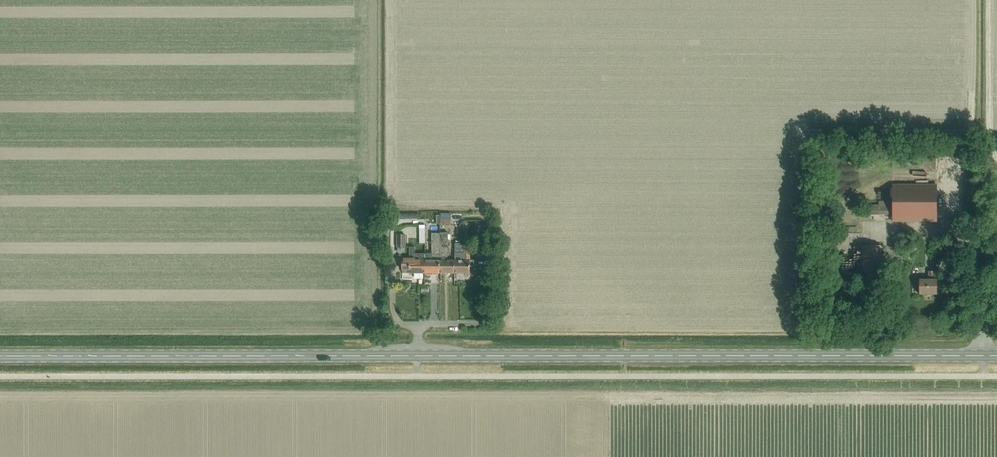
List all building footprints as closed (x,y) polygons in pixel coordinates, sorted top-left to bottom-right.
[(870,213),(892,213),(892,222),(936,222),(936,186),(892,186),(892,201),(878,201),(878,205),(870,205),(870,213)] [(473,227),(473,241),(485,242),(486,227),(473,227)] [(866,242),(865,228),(856,228),(856,243),(866,242)] [(440,248),(440,274),(455,274),(455,262),(448,262),(448,255),(449,255),(449,248),(448,248),(448,233),(440,234),(440,248)] [(440,248),(440,234),(432,234),(432,248),(431,248),(431,251),(431,255),(425,256),(425,255),(425,274),(440,274),(440,248)] [(405,248),(405,236),(397,236),(397,248),(405,248)] [(847,267),(855,267),(854,246),(846,247),(847,267)] [(861,246),(861,277),(881,277),(881,246),(861,246)] [(425,274),(425,255),(415,255),(415,248),(409,248),(409,255),(404,255),(404,267),(409,267),(409,274),(425,274)] [(455,274),(470,274),(470,268),(474,268),(474,262),(470,262),(470,248),(464,248),(464,254),(455,254),(455,262),(455,274)] [(919,295),(936,295),(936,280),(934,280),(934,272),(928,272),(928,280),(919,280),(919,295)]
